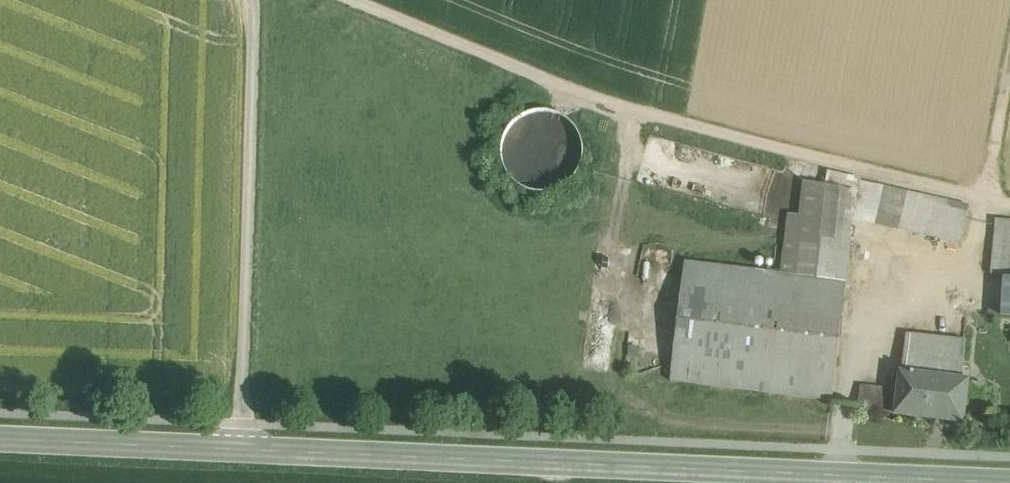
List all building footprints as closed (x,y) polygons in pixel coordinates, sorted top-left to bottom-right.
[(544,186),(584,158),(573,143),(577,139),(564,120),(550,129),(546,124),(537,130),(543,139),(549,134),(555,143),(528,162),(544,186)] [(953,202),(828,173),(826,187),(950,214),(953,202)] [(826,187),(806,183),(801,224),(789,223),(783,274),(816,278),(821,238),(826,187)] [(950,214),(826,187),(821,238),(852,242),(855,219),(960,242),(966,218),(950,214)] [(968,206),(953,202),(950,214),(966,218),(968,206)] [(997,225),(992,274),(1009,276),(1009,227),(997,225)] [(783,274),(686,262),(671,381),(833,401),(852,242),(821,238),(816,278),(783,274)] [(966,342),(908,336),(903,375),(962,382),(966,342)] [(962,382),(903,375),(900,396),(898,414),(963,422),(967,383),(962,382)] [(985,398),(986,381),(975,380),(974,397),(985,398)] [(887,389),(863,386),(860,409),(898,414),(900,396),(887,395),(887,389)]
